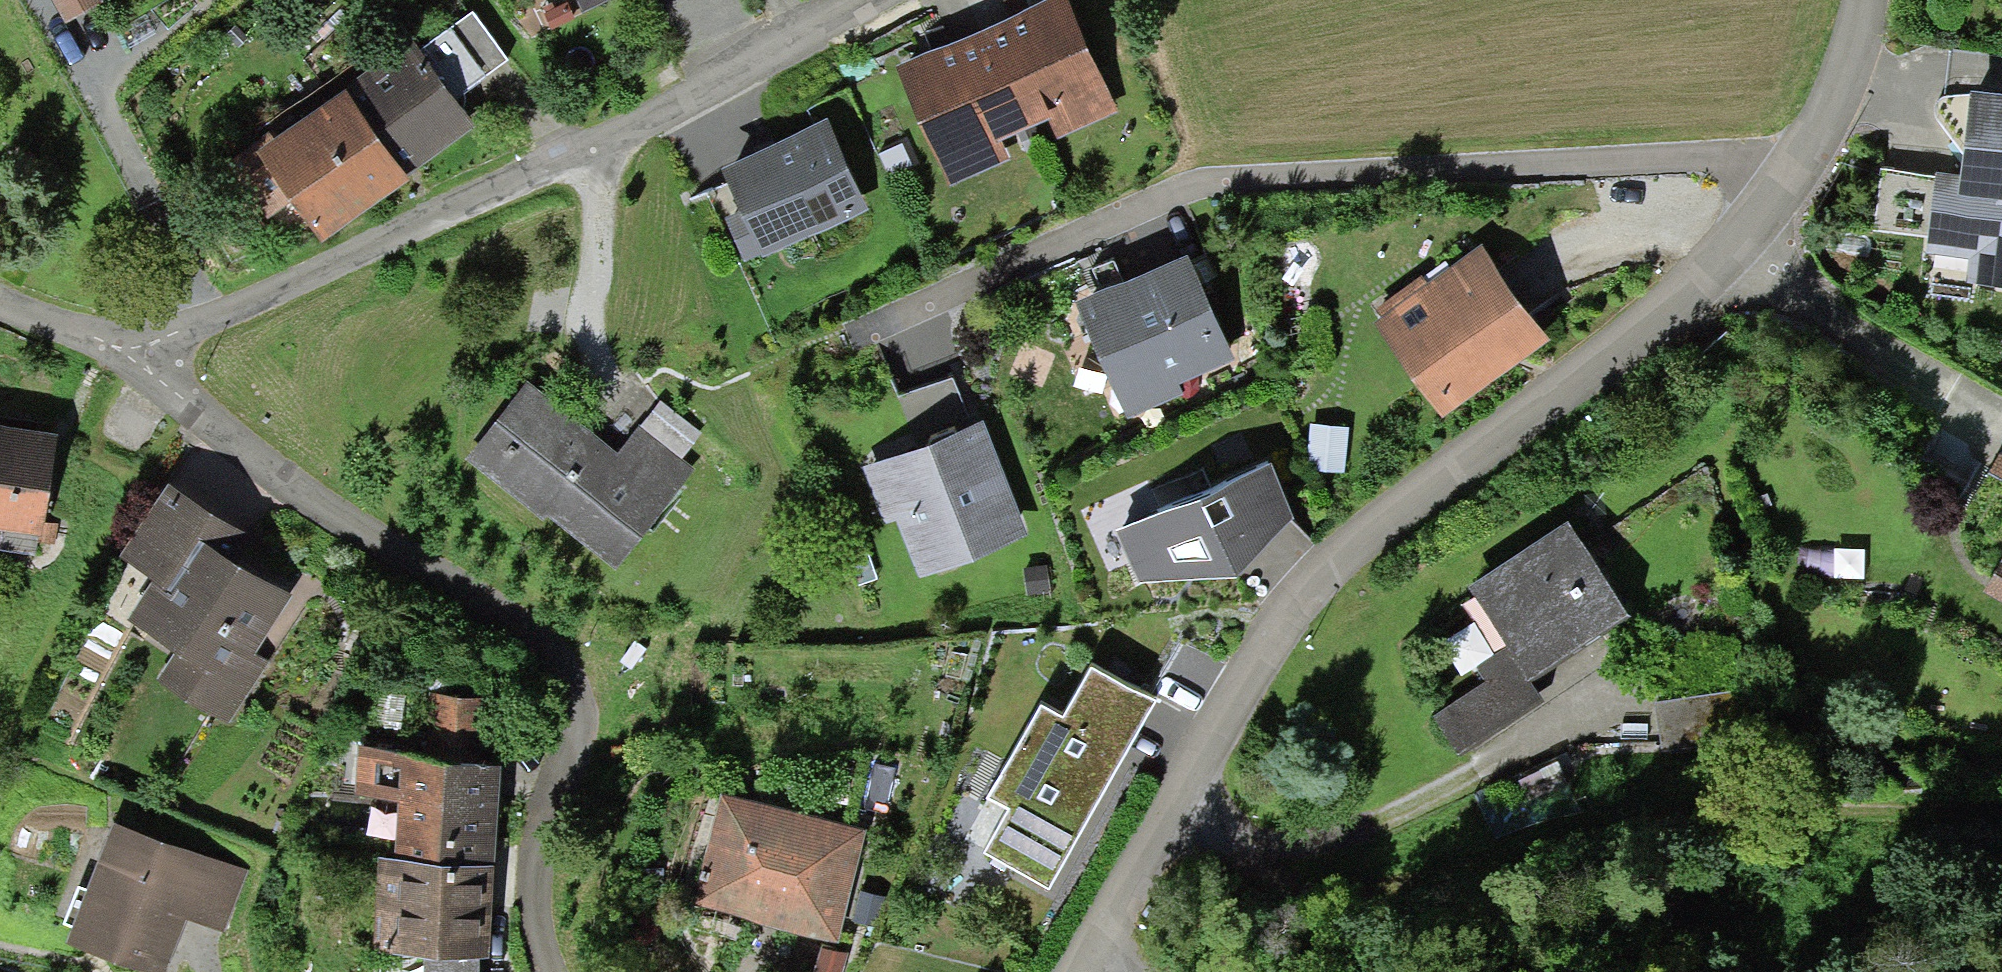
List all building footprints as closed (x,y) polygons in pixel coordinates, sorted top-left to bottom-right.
[(101,0),(52,0),(68,27),(105,6),(101,0)] [(583,17),(619,0),(574,0),(583,17)] [(983,13),(1022,112),(1045,103),(1060,130),(1120,104),(1072,0),(1013,0),(983,13)] [(1022,112),(983,13),(948,28),(929,40),(923,44),(898,57),(951,176),(1010,151),(994,122),(1022,112)] [(472,16),(419,54),(455,103),(508,64),(472,16)] [(419,54),(411,43),(343,92),(345,95),(279,143),(272,133),(228,165),(268,221),(288,207),(320,251),(410,186),(405,179),(474,130),(455,103),(419,54)] [(1969,72),(1960,147),(1959,158),(1937,155),(1927,243),(1968,248),(1965,273),(2001,277),(2001,76),(1969,72)] [(827,106),(723,152),(745,202),(726,210),(745,254),(763,246),(764,246),(868,200),(827,106)] [(1482,233),(1376,310),(1445,404),(1512,355),(1551,326),(1482,233)] [(1075,287),(1128,410),(1183,386),(1178,374),(1237,348),(1189,238),(1122,267),(1112,271),(1100,276),(1075,287)] [(915,436),(969,414),(951,369),(897,391),(915,436)] [(599,435),(529,379),(467,456),(544,517),(549,511),(616,565),(695,467),(682,457),(642,425),(640,424),(619,450),(599,435)] [(661,400),(642,425),(682,457),(703,433),(661,400)] [(42,520),(58,416),(0,407),(0,513),(42,520)] [(1000,454),(983,409),(969,414),(915,436),(861,456),(883,514),(896,509),(919,566),(1028,524),(1000,454)] [(1294,502),(1270,443),(1116,513),(1140,569),(1236,557),(1294,502)] [(2001,541),(2001,447),(2000,447),(1960,520),(2001,542),(2001,541)] [(202,522),(220,533),(234,509),(169,468),(120,545),(153,566),(168,575),(202,522)] [(1627,594),(1569,506),(1468,571),(1511,637),(1526,660),(1583,624),(1627,594)] [(220,533),(202,522),(168,575),(153,566),(128,605),(179,638),(156,673),(229,720),(270,656),(254,645),(296,582),(220,533)] [(2001,542),(1993,557),(1998,559),(1984,585),(2001,595),(2001,541),(2001,542)] [(1526,660),(1511,637),(1477,659),(1487,673),(1435,706),(1462,748),(1547,692),(1526,660)] [(1091,650),(1062,701),(1128,739),(1157,688),(1091,650)] [(431,682),(428,738),(492,741),(494,685),(431,682)] [(1062,701),(1041,689),(985,785),(1008,798),(983,841),(1048,878),(1107,777),(1128,739),(1062,701)] [(398,785),(395,844),(496,849),(501,741),(492,741),(428,738),(358,734),(355,783),(398,785)] [(867,818),(722,782),(694,892),(769,911),(839,929),(867,818)] [(115,826),(71,941),(149,971),(162,971),(176,939),(184,921),(221,937),(247,875),(115,826)] [(395,844),(378,844),(375,944),(424,946),(479,947),(491,948),(496,849),(395,844)] [(479,947),(424,946),(424,971),(479,971),(479,947)]
